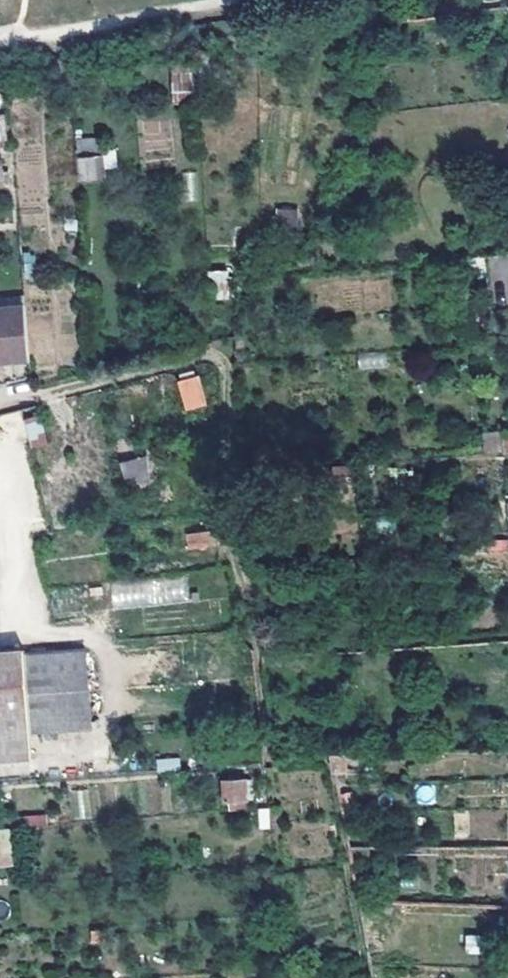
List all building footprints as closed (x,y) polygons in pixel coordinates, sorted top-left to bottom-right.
[(173,70),(171,86),(188,88),(190,72),(173,70)] [(76,139),(77,157),(98,155),(96,138),(76,139)] [(77,181),(103,180),(102,156),(76,157),(77,181)] [(277,230),(297,228),(295,208),(275,210),(277,230)] [(228,300),(229,271),(210,271),(209,299),(228,300)] [(0,308),(0,359),(27,356),(23,305),(0,308)] [(184,406),(204,401),(198,374),(177,379),(184,406)] [(30,446),(46,442),(39,415),(23,419),(30,446)] [(123,478),(149,471),(143,449),(118,455),(123,478)] [(333,485),(352,483),(351,468),(333,470),(333,485)] [(217,544),(215,528),(189,532),(190,548),(217,544)] [(113,607),(187,602),(186,579),(111,583),(113,607)] [(25,758),(24,732),(86,728),(79,646),(0,651),(0,760),(25,758)] [(333,768),(345,769),(345,752),(329,752),(333,768)] [(156,758),(156,769),(179,769),(179,758),(156,758)] [(226,801),(245,800),(244,779),(225,780),(226,801)] [(417,803),(434,804),(434,787),(417,786),(417,803)] [(14,863),(10,826),(0,827),(0,864),(14,863)]
